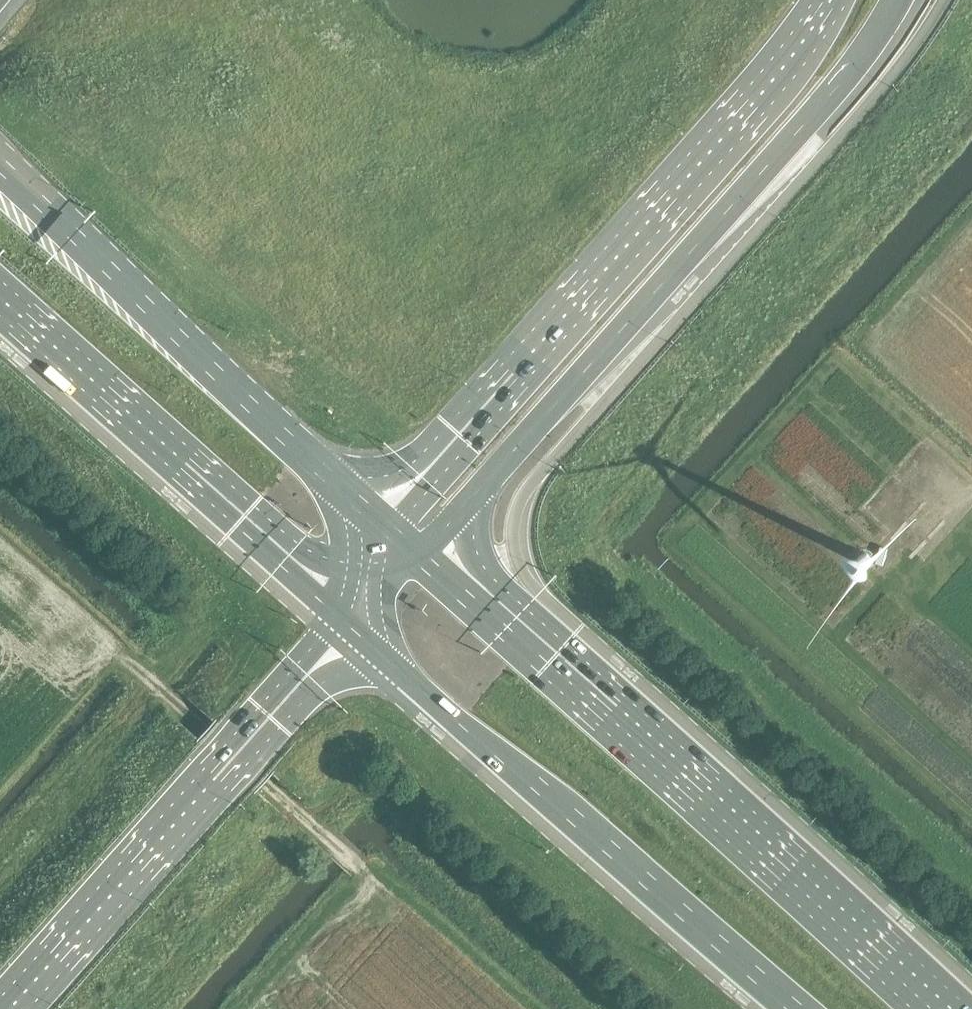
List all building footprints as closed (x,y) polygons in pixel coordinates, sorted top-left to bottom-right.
[(859,558),(859,560),(859,562),(860,564),(861,565),(863,566),(866,566),(868,565),(870,564),(871,562),(872,560),(871,558),(871,556),(870,555),(868,554),(867,553),(865,553),(863,553),(861,554),(860,556),(859,558)]
